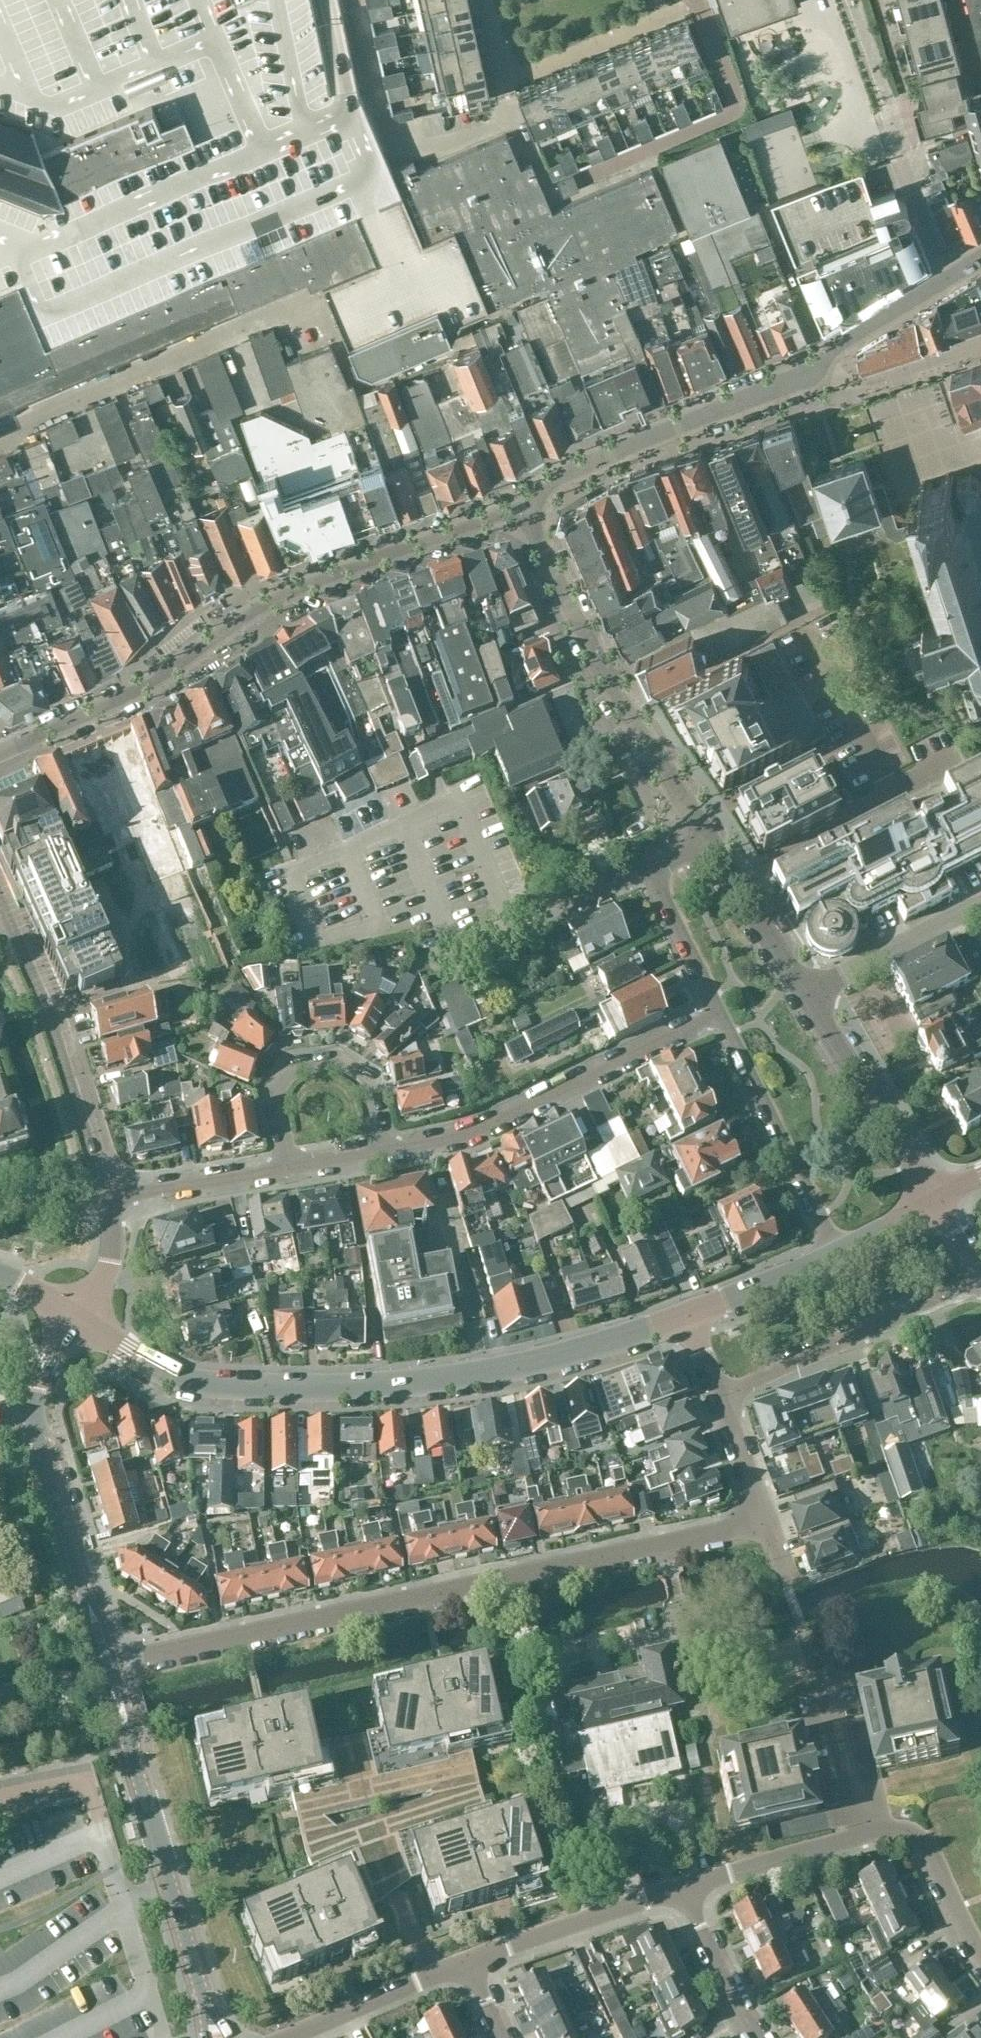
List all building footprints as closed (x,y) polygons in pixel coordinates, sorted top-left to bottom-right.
[(238,309),(285,289),(306,280),(309,288),(321,283),(331,306),(356,366),(369,371),(371,372),(427,349),(439,344),(447,325),(453,322),(466,317),(488,307),(544,283),(548,293),(554,307),(562,326),(569,344),(577,363),(585,382),(588,390),(600,417),(601,420),(613,414),(619,398),(618,396),(633,390),(638,404),(661,394),(642,340),(637,327),(629,304),(621,283),(619,278),(615,265),(624,262),(638,256),(635,249),(652,242),(678,231),(668,208),(650,169),(559,207),(552,210),(532,162),(520,166),(516,156),(506,133),(459,153),(436,163),(418,171),(413,159),(391,169),(377,138),(358,93),(353,68),(346,32),(340,0),(324,0),(312,2),(312,0),(0,0),(0,409),(238,309)] [(427,6),(431,26),(473,17),(469,0),(455,0),(427,6)] [(728,27),(730,26),(800,1),(799,0),(796,1),(796,0),(718,0),(728,27)] [(897,17),(946,4),(945,0),(902,0),(893,2),(897,17)] [(978,29),(980,41),(980,0),(970,0),(978,29)] [(910,29),(911,34),(951,23),(946,4),(897,17),(901,31),(910,29)] [(477,37),(473,17),(431,26),(435,45),(429,47),(429,48),(477,37)] [(688,23),(669,31),(685,70),(704,62),(688,23)] [(904,42),(908,56),(957,43),(951,23),(911,34),(912,40),(904,42)] [(394,28),(384,30),(385,37),(387,43),(397,41),(395,34),(394,28)] [(384,30),(373,32),(375,39),(376,45),(387,43),(385,37),(384,30)] [(669,31),(650,39),(666,78),(685,70),(669,31)] [(429,48),(433,68),(481,57),(477,37),(429,48)] [(650,39),(631,47),(647,86),(666,78),(650,39)] [(962,63),(957,43),(908,56),(912,70),(920,68),(921,74),(962,63)] [(628,93),(647,86),(631,47),(612,54),(628,93)] [(593,62),(610,101),(612,108),(631,100),(628,93),(612,54),(593,62)] [(433,68),(438,87),(486,76),(481,57),(433,68)] [(593,62),(574,70),(591,109),(610,101),(593,62)] [(962,65),(962,63),(921,74),(927,96),(919,98),(922,109),(913,112),(920,138),(957,128),(951,104),(971,99),(968,85),(964,86),(958,66),(962,65)] [(403,68),(392,70),(395,83),(406,81),(404,74),(403,68)] [(392,70),(382,72),(384,79),(385,85),(395,83),(392,70)] [(572,117),(591,109),(574,70),(556,78),(572,117)] [(490,97),(486,76),(438,87),(438,88),(445,87),(449,107),(490,97)] [(537,86),(553,125),(555,132),(574,124),(572,117),(556,78),(537,86)] [(533,133),(553,125),(537,86),(517,94),(533,133)] [(707,90),(716,110),(723,107),(715,87),(707,90)] [(676,103),(670,106),(674,116),(687,110),(683,101),(676,103)] [(967,104),(965,105),(966,107),(973,135),(974,136),(976,143),(980,162),(980,101),(967,104)] [(411,106),(391,111),(392,112),(400,118),(413,114),(411,106)] [(750,122),(742,124),(746,136),(794,118),(790,107),(750,122)] [(687,110),(674,116),(678,125),(685,123),(691,120),(687,110)] [(639,119),(633,121),(637,131),(649,126),(645,116),(639,119)] [(649,126),(637,131),(641,141),(647,138),(653,136),(649,126)] [(601,134),(595,137),(599,147),(611,142),(607,132),(601,134)] [(691,240),(695,249),(743,362),(763,354),(755,337),(758,336),(766,353),(792,342),(818,331),(793,269),(784,273),(774,249),(757,209),(750,212),(718,135),(658,160),(689,234),(689,236),(691,240)] [(938,146),(928,150),(936,170),(975,156),(969,136),(938,147),(938,146)] [(611,142),(599,147),(603,157),(609,154),(615,151),(611,142)] [(563,150),(557,153),(561,162),(574,157),(570,147),(563,150)] [(574,157),(561,162),(565,172),(571,170),(577,167),(578,167),(574,157)] [(795,261),(800,274),(822,327),(822,328),(841,318),(863,305),(885,292),(907,279),(928,267),(931,264),(930,261),(911,218),(903,222),(902,217),(900,213),(905,210),(906,204),(905,203),(901,199),(896,199),(893,189),(871,197),(860,168),(822,181),(772,202),(773,203),(795,261)] [(580,175),(558,187),(566,195),(584,189),(580,175)] [(926,201),(943,242),(962,233),(964,238),(980,230),(980,220),(970,193),(957,197),(954,192),(947,195),(939,177),(919,185),(926,201)] [(689,236),(681,239),(686,251),(694,248),(691,240),(689,236)] [(670,245),(643,256),(646,266),(671,337),(688,384),(711,375),(691,323),(692,323),(688,313),(689,313),(686,306),(680,289),(674,276),(683,273),(670,245)] [(726,369),(743,362),(695,249),(687,252),(711,310),(704,314),(726,369)] [(624,262),(615,265),(619,278),(621,283),(629,304),(637,327),(642,340),(645,338),(664,393),(688,384),(671,337),(646,266),(643,256),(642,254),(638,256),(624,262)] [(947,296),(961,336),(980,329),(980,302),(973,281),(969,283),(947,296)] [(548,293),(516,306),(517,307),(523,322),(532,344),(537,342),(574,432),(601,420),(600,417),(588,390),(585,382),(577,363),(569,344),(562,326),(554,307),(548,293)] [(922,315),(921,315),(932,346),(961,336),(947,296),(921,312),(922,315)] [(696,302),(686,306),(689,313),(688,313),(692,323),(691,323),(711,375),(725,369),(726,369),(702,316),(701,315),(698,307),(696,302)] [(505,331),(498,333),(504,346),(499,348),(541,449),(570,434),(532,344),(523,322),(517,325),(511,310),(499,315),(505,331)] [(478,324),(470,328),(477,345),(492,378),(496,376),(528,457),(541,449),(499,348),(504,346),(498,333),(505,331),(499,315),(478,324)] [(888,333),(885,335),(894,358),(924,347),(932,346),(921,315),(913,318),(915,322),(899,328),(900,332),(889,336),(888,333)] [(250,339),(254,349),(277,340),(273,328),(263,333),(262,330),(249,336),(250,339)] [(894,358),(885,335),(857,352),(864,369),(894,358)] [(277,340),(254,349),(258,361),(281,352),(277,340)] [(470,348),(452,355),(466,387),(471,400),(474,409),(500,472),(528,457),(496,376),(492,378),(477,345),(470,348)] [(342,428),(378,521),(397,514),(383,471),(381,465),(376,448),(360,405),(352,382),(348,383),(347,379),(332,346),(285,362),(286,364),(289,373),(290,376),(294,388),(302,409),(303,414),(328,425),(331,432),(342,428)] [(200,372),(223,362),(219,351),(195,361),(200,372)] [(258,361),(262,373),(286,364),(285,362),(281,352),(258,361)] [(200,372),(205,384),(228,374),(223,362),(200,372)] [(290,376),(289,373),(286,364),(262,373),(266,385),(290,376)] [(973,367),(952,374),(967,418),(980,413),(980,364),(973,367)] [(205,384),(209,395),(233,386),(228,374),(205,384)] [(427,375),(402,385),(411,415),(426,456),(426,460),(440,498),(469,486),(437,399),(427,375)] [(290,376),(266,385),(271,397),(294,388),(290,376)] [(158,378),(143,385),(149,399),(164,393),(158,378)] [(394,380),(376,387),(380,397),(421,505),(436,500),(405,417),(408,416),(394,380)] [(214,406),(214,407),(237,398),(233,386),(209,395),(214,406)] [(466,387),(437,399),(469,486),(500,472),(474,409),(471,400),(466,387)] [(366,390),(356,393),(376,448),(381,465),(383,471),(399,513),(421,505),(380,397),(376,398),(373,390),(373,388),(366,390)] [(619,398),(613,414),(628,408),(638,404),(633,390),(618,396),(619,398)] [(199,412),(191,392),(172,399),(192,447),(203,443),(210,440),(199,412)] [(130,402),(136,418),(130,420),(133,430),(146,461),(165,508),(166,507),(202,592),(223,579),(157,421),(155,421),(145,396),(130,402)] [(237,398),(214,407),(219,419),(229,415),(242,409),(237,398)] [(94,408),(98,418),(118,410),(114,400),(94,408)] [(255,478),(229,415),(219,419),(214,407),(214,406),(199,412),(210,440),(203,443),(228,501),(254,564),(257,562),(285,552),(255,478)] [(118,410),(98,418),(103,428),(122,421),(118,410)] [(285,552),(378,521),(342,428),(331,432),(311,439),(309,432),(262,410),(240,417),(261,476),(255,478),(285,552)] [(60,420),(60,422),(68,441),(79,436),(71,416),(60,420)] [(127,431),(122,421),(103,428),(107,439),(127,431)] [(794,421),(764,430),(782,475),(800,513),(798,514),(801,521),(824,513),(794,421)] [(68,441),(60,422),(46,428),(54,447),(68,441)] [(107,439),(111,450),(131,442),(127,431),(107,439)] [(760,432),(737,439),(795,581),(813,574),(790,517),(794,515),(760,432)] [(28,454),(48,447),(44,437),(24,445),(28,454)] [(735,440),(713,449),(762,568),(771,564),(775,575),(763,580),(767,591),(795,581),(737,439),(735,440)] [(116,461),(136,453),(131,442),(111,450),(116,461)] [(52,457),(48,447),(28,454),(32,464),(52,457)] [(701,451),(679,458),(692,490),(695,489),(710,525),(727,519),(701,451)] [(2,511),(34,499),(22,472),(16,474),(6,454),(0,457),(0,512),(2,511)] [(32,464),(36,475),(56,468),(52,457),(32,464)] [(744,591),(710,525),(695,489),(692,490),(679,458),(659,464),(675,502),(688,531),(702,524),(710,540),(699,545),(703,554),(726,600),(744,591)] [(882,513),(874,488),(873,487),(865,460),(817,476),(834,529),(882,513)] [(116,461),(104,465),(108,475),(112,486),(124,481),(116,461)] [(166,507),(165,508),(146,461),(139,464),(140,466),(128,471),(130,475),(137,492),(117,500),(112,502),(127,538),(152,528),(153,529),(184,603),(202,592),(166,507)] [(673,568),(703,554),(699,545),(710,540),(702,524),(688,531),(675,502),(659,464),(631,474),(649,521),(661,546),(663,545),(668,556),(672,566),(673,568)] [(104,465),(94,469),(102,490),(111,486),(112,486),(108,475),(104,465)] [(56,468),(36,475),(40,485),(60,478),(56,468)] [(94,469),(84,474),(92,494),(102,490),(94,469)] [(82,470),(71,475),(80,497),(86,496),(92,494),(84,474),(82,470)] [(659,573),(672,566),(668,556),(663,545),(661,546),(649,521),(631,474),(613,483),(636,538),(652,576),(659,573)] [(71,475),(60,479),(63,489),(68,501),(80,497),(71,475)] [(908,522),(913,535),(941,620),(904,633),(916,668),(953,656),(956,666),(963,671),(968,669),(971,681),(960,685),(970,715),(980,710),(980,680),(980,481),(970,475),(959,478),(954,488),(951,476),(937,480),(923,485),(928,501),(922,503),(920,508),(922,515),(908,521),(908,522)] [(60,478),(40,485),(44,496),(63,489),(60,479),(60,478)] [(874,488),(882,513),(888,534),(899,539),(913,535),(908,522),(900,525),(898,524),(885,482),(873,487),(874,488)] [(590,497),(617,562),(624,579),(637,574),(639,579),(644,577),(626,536),(630,534),(609,485),(590,497)] [(34,499),(2,511),(0,512),(0,597),(18,589),(18,588),(33,584),(34,586),(48,580),(74,570),(71,564),(48,507),(68,501),(63,489),(44,496),(34,499)] [(68,501),(48,507),(71,564),(74,563),(78,572),(77,572),(77,573),(87,593),(89,592),(121,657),(122,656),(147,629),(114,573),(108,557),(110,556),(98,527),(91,508),(86,496),(80,497),(68,501)] [(590,575),(617,562),(590,497),(567,512),(563,518),(585,565),(582,565),(587,576),(590,575)] [(254,564),(228,501),(199,513),(227,578),(254,564)] [(150,626),(162,616),(133,556),(126,542),(117,519),(98,527),(110,556),(118,574),(150,626)] [(126,542),(133,556),(162,616),(184,603),(153,529),(126,542)] [(538,629),(531,612),(508,554),(483,561),(507,623),(508,623),(515,638),(538,629)] [(468,638),(475,657),(482,676),(489,694),(497,716),(514,709),(507,688),(506,688),(496,657),(490,640),(507,634),(510,633),(507,623),(483,561),(455,568),(469,607),(466,608),(458,611),(468,638)] [(617,562),(590,575),(603,603),(629,590),(624,579),(617,562)] [(426,580),(405,588),(423,636),(425,635),(430,647),(437,644),(439,649),(445,668),(452,687),(459,705),(456,706),(456,705),(451,707),(460,730),(497,716),(489,694),(482,676),(475,657),(468,638),(458,611),(466,608),(464,600),(453,568),(426,580)] [(72,608),(76,616),(95,658),(98,657),(104,670),(121,657),(89,592),(87,593),(77,573),(59,582),(72,608)] [(713,574),(652,603),(615,623),(632,653),(667,635),(661,623),(687,610),(693,622),(728,606),(713,574)] [(661,575),(629,590),(603,603),(615,623),(652,603),(646,589),(649,588),(656,589),(666,584),(661,575)] [(19,669),(7,641),(23,634),(50,694),(69,685),(46,631),(42,622),(61,612),(49,584),(0,605),(0,677),(19,669)] [(430,647),(425,635),(423,636),(405,588),(391,593),(387,594),(405,641),(404,641),(410,657),(416,672),(421,684),(430,681),(450,734),(460,730),(451,707),(430,647)] [(731,610),(728,606),(693,622),(689,625),(694,635),(637,662),(650,688),(707,661),(706,658),(743,640),(743,641),(790,619),(776,589),(756,598),(731,610)] [(426,697),(421,684),(416,672),(410,657),(404,641),(405,641),(387,594),(370,601),(392,656),(403,687),(407,697),(420,729),(424,728),(428,741),(436,738),(433,733),(438,731),(425,697),(426,697)] [(357,683),(353,685),(367,716),(368,716),(371,723),(382,750),(386,758),(388,762),(371,768),(368,769),(377,793),(381,791),(408,780),(399,757),(403,755),(395,737),(385,741),(378,724),(395,717),(404,740),(422,733),(420,729),(407,697),(403,687),(392,656),(370,601),(354,607),(354,608),(349,610),(329,617),(326,618),(345,667),(348,674),(352,672),(357,683)] [(72,608),(65,612),(69,620),(76,616),(72,608)] [(69,620),(62,623),(86,678),(101,671),(95,658),(76,616),(69,620)] [(346,699),(356,722),(367,716),(353,685),(357,683),(352,672),(348,674),(345,667),(326,618),(308,626),(316,641),(324,651),(331,664),(342,689),(346,699)] [(62,623),(46,631),(69,685),(86,678),(62,623)] [(290,638),(271,647),(284,664),(339,749),(346,745),(347,745),(352,742),(345,727),(350,724),(356,722),(346,699),(342,689),(331,664),(324,651),(316,641),(308,626),(290,638)] [(19,669),(0,677),(0,699),(3,708),(10,711),(50,694),(23,634),(7,641),(19,669)] [(507,634),(490,640),(496,657),(513,651),(507,634)] [(790,725),(803,751),(811,747),(817,744),(826,739),(774,639),(751,651),(789,725),(790,725)] [(503,662),(505,668),(509,669),(518,692),(527,688),(529,694),(533,693),(534,695),(553,687),(544,664),(545,664),(538,647),(533,649),(531,644),(517,650),(518,653),(504,659),(503,662)] [(271,647),(266,651),(245,664),(244,666),(245,666),(241,669),(268,723),(289,713),(310,752),(305,755),(312,770),(313,769),(320,784),(322,789),(334,783),(345,804),(369,790),(346,745),(339,749),(284,664),(271,647)] [(757,681),(752,670),(744,655),(683,686),(684,687),(672,693),(680,707),(684,705),(689,714),(684,716),(686,719),(690,717),(695,726),(691,728),(697,741),(696,742),(700,750),(705,748),(710,758),(705,760),(710,768),(711,768),(715,775),(719,772),(723,781),(719,783),(723,791),(735,785),(735,786),(803,752),(803,751),(790,725),(789,725),(775,733),(750,684),(757,681)] [(268,723),(241,669),(241,668),(212,687),(238,744),(240,743),(246,756),(262,749),(265,757),(283,749),(295,776),(301,773),(309,790),(320,784),(313,769),(312,770),(305,755),(310,752),(289,713),(268,723)] [(933,689),(944,679),(936,670),(925,681),(933,689)] [(210,689),(184,704),(199,738),(197,739),(227,812),(261,798),(233,736),(231,737),(210,689)] [(494,755),(496,761),(558,735),(545,703),(504,720),(503,718),(417,753),(418,756),(413,758),(410,762),(419,785),(428,781),(426,777),(472,758),(474,763),(494,755)] [(183,704),(149,721),(150,725),(168,768),(167,768),(165,769),(191,833),(229,817),(227,812),(197,739),(183,704)] [(139,726),(129,730),(168,831),(176,828),(192,869),(204,864),(194,839),(191,833),(165,769),(147,726),(146,723),(139,726)] [(129,730),(103,741),(120,783),(133,818),(130,819),(140,844),(154,883),(184,871),(168,831),(129,730)] [(558,735),(496,761),(510,793),(571,768),(558,735)] [(100,742),(69,754),(92,813),(103,841),(112,837),(118,853),(140,844),(130,819),(133,818),(120,783),(116,784),(100,742)] [(60,761),(35,771),(42,787),(67,843),(63,845),(78,882),(113,867),(109,857),(118,853),(112,837),(103,841),(92,813),(82,816),(60,761)] [(854,926),(895,905),(905,923),(951,899),(941,880),(980,859),(980,768),(915,802),(925,821),(914,827),(904,807),(772,876),(783,895),(790,892),(795,898),(786,902),(796,922),(809,915),(812,919),(807,927),(806,937),(809,948),(816,957),(824,961),(832,962),(842,958),(851,951),(855,946),(856,937),(856,931),(854,926)] [(761,796),(737,809),(740,815),(744,812),(751,826),(747,828),(750,834),(752,833),(754,836),(758,834),(766,849),(761,851),(763,854),(788,842),(789,842),(836,818),(811,770),(775,789),(774,788),(761,795),(761,796)] [(564,825),(590,814),(575,776),(548,788),(550,791),(542,795),(541,795),(537,787),(524,792),(542,835),(556,829),(556,828),(564,825)] [(3,847),(4,847),(18,881),(15,882),(23,899),(25,906),(45,950),(47,949),(67,996),(77,992),(80,999),(113,985),(112,984),(123,979),(91,911),(100,907),(92,889),(83,893),(78,882),(63,845),(39,788),(27,793),(22,782),(0,792),(0,840),(3,847)] [(309,790),(307,791),(319,817),(332,811),(322,789),(320,784),(309,790)] [(319,817),(307,791),(294,797),(306,823),(319,817)] [(284,801),(270,808),(282,834),(296,828),(284,801)] [(206,835),(194,839),(204,864),(215,860),(206,835)] [(620,920),(621,916),(618,911),(615,910),(610,912),(608,907),(568,927),(576,942),(560,950),(567,965),(583,957),(587,965),(627,945),(616,922),(620,920)] [(166,910),(155,914),(173,963),(184,959),(166,910)] [(890,974),(919,1028),(955,1008),(948,995),(977,979),(980,986),(980,955),(978,950),(966,956),(960,946),(966,942),(962,935),(956,938),(944,944),(889,973),(890,974)] [(609,994),(643,977),(631,954),(614,963),(612,958),(589,969),(592,975),(598,973),(609,994)] [(266,969),(241,972),(255,994),(269,992),(266,969)] [(363,969),(356,996),(364,1000),(357,1014),(359,1015),(351,1031),(370,1041),(385,1010),(391,1000),(378,993),(383,974),(363,969)] [(311,1033),(346,1028),(341,989),(329,990),(327,971),(304,974),(311,1033)] [(405,975),(392,1000),(404,1013),(384,1031),(388,1035),(376,1046),(389,1059),(401,1048),(401,1049),(412,1040),(411,1039),(421,1030),(412,1020),(416,1017),(404,1004),(416,981),(405,975)] [(462,979),(439,990),(449,1014),(458,1033),(481,1023),(470,997),(462,979)] [(302,987),(276,990),(281,1037),(308,1034),(304,1000),(302,987)] [(603,1000),(504,1048),(513,1067),(533,1058),(531,1055),(577,1032),(572,1021),(583,1016),(586,1024),(597,1019),(601,1027),(606,1025),(615,1043),(664,1019),(648,987),(606,1008),(603,1000)] [(218,1010),(238,1026),(233,1033),(261,1055),(264,1051),(266,1053),(273,1044),(271,1043),(274,1039),(265,1032),(268,1028),(251,1014),(256,1009),(246,1001),(249,998),(237,988),(218,1010)] [(129,1003),(93,1014),(101,1042),(149,1027),(149,1026),(171,1020),(164,996),(149,1001),(148,999),(129,1005),(129,1003)] [(980,1058),(980,1043),(973,1047),(969,1040),(965,1038),(962,1040),(960,1036),(963,1034),(965,1028),(959,1017),(917,1039),(919,1041),(917,1047),(920,1052),(926,1055),(937,1072),(940,1073),(971,1057),(974,1062),(980,1058)] [(209,1040),(217,1043),(213,1054),(220,1057),(216,1069),(250,1083),(259,1060),(225,1046),(230,1035),(216,1025),(209,1040)] [(154,1041),(172,1036),(169,1027),(151,1032),(154,1041)] [(145,1034),(102,1047),(109,1067),(129,1061),(132,1068),(149,1063),(144,1048),(149,1046),(145,1034)] [(416,1044),(397,1055),(399,1061),(391,1063),(397,1086),(441,1075),(438,1063),(422,1067),(416,1044)] [(157,1072),(179,1066),(175,1051),(153,1057),(157,1072)] [(653,1097),(693,1078),(696,1076),(688,1060),(685,1062),(681,1054),(637,1076),(642,1086),(647,1084),(653,1097)] [(152,1106),(182,1097),(181,1088),(180,1083),(148,1093),(142,1075),(111,1084),(118,1109),(138,1103),(142,1105),(151,1102),(152,1106)] [(980,1126),(980,1075),(943,1098),(965,1135),(980,1126)] [(448,1095),(465,1090),(462,1078),(425,1087),(426,1089),(396,1096),(400,1111),(403,1112),(405,1118),(444,1108),(441,1098),(444,1095),(442,1091),(447,1090),(448,1095)] [(653,1097),(665,1120),(682,1111),(704,1100),(693,1078),(653,1097)] [(4,1080),(0,1081),(0,1106),(13,1102),(6,1079),(4,1080)] [(181,1088),(182,1097),(184,1112),(194,1110),(200,1150),(229,1146),(223,1109),(207,1111),(205,1093),(192,1095),(190,1087),(181,1088)] [(599,1095),(583,1103),(594,1125),(610,1117),(599,1095)] [(233,1145),(259,1141),(254,1107),(233,1111),(231,1096),(223,1098),(225,1113),(228,1113),(233,1145)] [(707,1099),(704,1100),(682,1111),(665,1120),(671,1132),(666,1135),(671,1145),(715,1123),(712,1116),(715,1115),(707,1099)] [(140,1119),(143,1135),(127,1139),(132,1160),(136,1159),(138,1160),(139,1160),(140,1161),(142,1162),(144,1161),(146,1160),(147,1160),(148,1158),(148,1157),(149,1155),(176,1149),(172,1133),(188,1129),(183,1109),(170,1112),(169,1108),(150,1113),(151,1117),(140,1119)] [(626,1109),(615,1114),(610,1117),(594,1125),(596,1131),(597,1130),(618,1120),(619,1122),(630,1117),(626,1109)] [(0,1115),(0,1155),(27,1147),(16,1110),(0,1115)] [(570,1195),(591,1186),(592,1185),(602,1180),(605,1179),(615,1174),(617,1173),(639,1162),(624,1132),(602,1142),(601,1140),(590,1145),(579,1150),(562,1116),(559,1117),(558,1115),(545,1121),(546,1124),(538,1128),(538,1127),(537,1125),(536,1126),(524,1131),(525,1134),(517,1138),(532,1169),(537,1166),(549,1191),(555,1188),(562,1201),(570,1195)] [(597,1130),(601,1138),(602,1142),(624,1132),(619,1122),(618,1120),(597,1130)] [(700,1134),(669,1148),(676,1162),(683,1177),(675,1181),(684,1198),(720,1181),(717,1174),(736,1165),(720,1133),(703,1141),(700,1134)] [(499,1159),(496,1160),(506,1191),(513,1188),(517,1197),(525,1193),(526,1195),(541,1188),(545,1195),(550,1207),(560,1202),(562,1201),(555,1188),(549,1191),(537,1166),(532,1169),(517,1138),(514,1139),(512,1137),(504,1141),(505,1143),(501,1145),(504,1151),(496,1155),(499,1159)] [(676,1162),(669,1148),(639,1163),(639,1162),(617,1173),(615,1174),(605,1179),(602,1180),(592,1185),(591,1186),(596,1199),(621,1187),(629,1204),(668,1185),(660,1170),(676,1162)] [(470,1165),(484,1211),(488,1224),(502,1219),(495,1195),(506,1191),(496,1160),(495,1157),(470,1165)] [(484,1211),(470,1165),(449,1172),(463,1217),(484,1211)] [(372,1275),(417,1266),(408,1218),(430,1214),(424,1184),(357,1197),(372,1275)] [(346,1194),(319,1198),(325,1232),(340,1229),(343,1250),(355,1248),(346,1194)] [(700,1236),(705,1247),(764,1218),(752,1194),(708,1215),(715,1230),(700,1236)] [(310,1234),(325,1232),(319,1198),(293,1203),(302,1256),(313,1255),(310,1234)] [(572,1226),(566,1214),(560,1202),(550,1207),(528,1218),(529,1222),(533,1233),(537,1243),(572,1226)] [(245,1246),(247,1252),(251,1267),(280,1262),(277,1242),(292,1239),(286,1203),(249,1209),(255,1245),(245,1246)] [(224,1259),(247,1252),(245,1246),(243,1242),(239,1243),(231,1219),(197,1229),(194,1217),(153,1229),(159,1250),(161,1250),(166,1266),(222,1249),(224,1259)] [(764,1218),(705,1247),(696,1251),(703,1264),(722,1255),(721,1254),(725,1252),(731,1265),(776,1243),(764,1218)] [(529,1222),(521,1225),(525,1236),(533,1233),(529,1222)] [(487,1224),(466,1228),(468,1239),(489,1235),(487,1224)] [(621,1257),(638,1297),(662,1287),(661,1286),(672,1281),(660,1254),(649,1228),(628,1237),(632,1252),(621,1257)] [(596,1239),(587,1243),(594,1258),(603,1253),(596,1239)] [(512,1286),(500,1246),(479,1253),(504,1335),(528,1328),(551,1321),(547,1306),(537,1283),(523,1287),(521,1283),(512,1286)] [(660,1254),(672,1281),(685,1275),(686,1274),(685,1272),(674,1247),(660,1254)] [(247,1252),(224,1259),(228,1270),(194,1280),(193,1276),(172,1283),(181,1315),(216,1305),(212,1293),(234,1286),(231,1275),(252,1269),(251,1267),(247,1252)] [(451,1260),(417,1266),(372,1275),(386,1345),(389,1346),(460,1332),(462,1331),(464,1328),(451,1260)] [(726,1280),(742,1276),(739,1265),(724,1269),(726,1280)] [(574,1314),(598,1307),(590,1278),(586,1266),(561,1274),(574,1314)] [(614,1270),(590,1278),(598,1307),(623,1299),(614,1270)] [(329,1308),(347,1307),(347,1294),(328,1295),(329,1308)] [(301,1299),(291,1299),(280,1300),(281,1316),(275,1317),(277,1341),(284,1341),(285,1352),(305,1350),(301,1299)] [(224,1320),(231,1318),(228,1305),(194,1315),(196,1323),(184,1327),(190,1346),(209,1340),(210,1346),(230,1340),(224,1320)] [(362,1316),(338,1317),(340,1349),(364,1348),(362,1316)] [(316,1350),(340,1349),(338,1317),(314,1318),(316,1350)] [(966,1364),(971,1372),(978,1373),(980,1371),(980,1346),(972,1352),(973,1353),(967,1357),(966,1364)] [(621,1378),(592,1389),(606,1429),(635,1419),(649,1413),(648,1409),(683,1397),(671,1363),(667,1361),(621,1377),(621,1378)] [(884,1380),(874,1383),(886,1418),(889,1425),(879,1429),(885,1446),(880,1447),(896,1494),(914,1488),(906,1465),(912,1463),(901,1431),(903,1430),(903,1429),(945,1415),(932,1374),(913,1381),(913,1382),(909,1384),(903,1366),(900,1367),(899,1364),(884,1369),(885,1372),(882,1373),(884,1380)] [(967,1373),(954,1374),(959,1403),(974,1401),(967,1373)] [(852,1380),(828,1389),(843,1430),(854,1426),(855,1430),(867,1425),(868,1428),(876,1425),(873,1416),(865,1419),(852,1380)] [(782,1402),(783,1405),(798,1446),(804,1463),(811,1460),(805,1443),(843,1430),(828,1389),(827,1386),(782,1402)] [(590,1438),(600,1436),(588,1389),(564,1395),(573,1427),(586,1424),(590,1438)] [(551,1449),(561,1447),(550,1399),(526,1404),(534,1436),(547,1433),(551,1449)] [(786,1450),(798,1446),(783,1405),(759,1413),(764,1430),(759,1431),(763,1442),(768,1441),(774,1459),(788,1454),(786,1450)] [(478,1453),(512,1447),(506,1408),(471,1414),(471,1416),(462,1417),(464,1433),(474,1431),(478,1453)] [(668,1409),(636,1421),(635,1420),(623,1424),(626,1432),(638,1427),(640,1432),(647,1429),(652,1442),(663,1438),(662,1437),(693,1426),(686,1408),(670,1414),(668,1409)] [(96,1414),(95,1411),(77,1416),(81,1429),(79,1430),(86,1452),(101,1448),(102,1450),(106,1451),(111,1466),(120,1464),(104,1412),(96,1414)] [(139,1460),(153,1456),(145,1429),(141,1427),(138,1417),(115,1424),(123,1451),(135,1447),(139,1460)] [(445,1471),(456,1470),(449,1418),(424,1422),(429,1454),(442,1452),(445,1471)] [(393,1471),(406,1470),(402,1424),(379,1426),(382,1457),(392,1456),(393,1471)] [(239,1429),(238,1469),(238,1473),(262,1473),(262,1457),(262,1426),(246,1425),(246,1429),(239,1429)] [(333,1487),(333,1460),(332,1460),(331,1426),(307,1427),(307,1435),(298,1435),(299,1477),(316,1477),(316,1487),(323,1487),(333,1487)] [(340,1427),(341,1462),(362,1462),(362,1465),(377,1464),(376,1447),(371,1447),(370,1426),(340,1427)] [(272,1428),(273,1464),(273,1478),(275,1477),(285,1477),(296,1477),(296,1461),(295,1427),(272,1428)] [(159,1469),(185,1463),(176,1428),(151,1434),(159,1469)] [(231,1479),(231,1469),(232,1460),(223,1460),(223,1441),(220,1441),(220,1428),(190,1428),(190,1460),(210,1460),(210,1495),(203,1495),(203,1512),(206,1512),(206,1517),(231,1518),(231,1514),(231,1498),(231,1479)] [(569,1454),(579,1451),(574,1432),(563,1435),(569,1454)] [(646,1483),(649,1491),(670,1483),(668,1478),(701,1467),(698,1458),(704,1456),(698,1438),(666,1450),(671,1462),(654,1468),(657,1479),(646,1483)] [(525,1452),(528,1463),(539,1461),(534,1441),(523,1444),(525,1452)] [(531,1478),(528,1463),(525,1452),(509,1455),(515,1482),(531,1478)] [(430,1460),(413,1462),(417,1488),(434,1485),(430,1460)] [(98,1497),(125,1489),(138,1485),(135,1474),(122,1478),(119,1467),(92,1475),(98,1497)] [(461,1472),(462,1482),(482,1480),(481,1470),(461,1472)] [(622,1471),(612,1473),(614,1485),(624,1483),(622,1471)] [(672,1488),(670,1483),(649,1491),(650,1495),(648,1496),(645,1484),(630,1487),(638,1521),(653,1517),(650,1505),(672,1500),(672,1502),(675,1501),(679,1510),(686,1507),(687,1508),(707,1501),(709,1506),(719,1502),(717,1497),(719,1496),(713,1478),(708,1480),(706,1475),(672,1488)] [(586,1480),(576,1482),(579,1495),(581,1494),(582,1500),(580,1501),(586,1531),(609,1526),(603,1496),(592,1498),(590,1490),(588,1491),(586,1480)] [(576,1495),(579,1495),(576,1482),(566,1484),(569,1495),(567,1495),(568,1503),(557,1505),(564,1535),(586,1531),(580,1501),(578,1501),(576,1495)] [(793,1521),(799,1539),(849,1521),(836,1485),(795,1500),(800,1511),(795,1513),(797,1519),(793,1521)] [(105,1518),(132,1510),(137,1508),(134,1498),(128,1500),(125,1489),(98,1497),(105,1518)] [(541,1540),(564,1535),(557,1505),(543,1508),(542,1501),(539,1501),(537,1491),(526,1493),(529,1505),(533,1505),(541,1540)] [(603,1496),(609,1526),(632,1521),(626,1491),(603,1496)] [(295,1508),(295,1496),(271,1496),(271,1508),(295,1508)] [(141,1514),(155,1510),(151,1498),(137,1503),(141,1514)] [(234,1499),(234,1512),(264,1512),(264,1499),(234,1499)] [(172,1502),(174,1517),(188,1515),(186,1500),(172,1502)] [(466,1520),(468,1526),(474,1555),(496,1550),(490,1521),(476,1524),(474,1518),(475,1518),(473,1506),(464,1508),(466,1520)] [(526,1506),(496,1512),(504,1549),(507,1548),(507,1552),(519,1550),(518,1546),(534,1542),(526,1506)] [(457,1522),(466,1520),(464,1508),(455,1510),(457,1522)] [(135,1521),(132,1510),(105,1518),(111,1539),(143,1530),(140,1519),(135,1521)] [(421,1517),(424,1529),(432,1527),(430,1515),(421,1517)] [(425,1535),(424,1529),(421,1517),(412,1519),(415,1531),(417,1537),(403,1540),(409,1569),(431,1564),(425,1535)] [(863,1557),(849,1521),(799,1539),(800,1540),(809,1536),(813,1547),(808,1549),(810,1555),(806,1556),(813,1576),(830,1569),(831,1574),(845,1569),(843,1565),(863,1557)] [(121,1574),(137,1585),(154,1560),(158,1555),(164,1544),(170,1537),(174,1524),(147,1531),(150,1541),(157,1539),(150,1549),(151,1550),(147,1555),(138,1549),(117,1554),(121,1574)] [(474,1555),(468,1526),(446,1531),(453,1560),(474,1555)] [(372,1541),(374,1547),(380,1576),(402,1571),(396,1542),(382,1545),(380,1539),(381,1539),(379,1527),(370,1528),(372,1541)] [(372,1541),(370,1528),(361,1530),(364,1542),(372,1541)] [(431,1564),(453,1560),(446,1531),(425,1535),(431,1564)] [(337,1585),(359,1580),(353,1551),(340,1554),(338,1548),(339,1547),(336,1536),(327,1537),(337,1585)] [(316,1589),(337,1585),(327,1537),(318,1539),(321,1551),(322,1551),(323,1558),(309,1560),(316,1589)] [(172,1549),(164,1544),(158,1555),(165,1560),(172,1549)] [(285,1547),(276,1549),(286,1596),(308,1592),(302,1562),(288,1565),(287,1559),(288,1558),(285,1547)] [(380,1576),(374,1547),(353,1551),(359,1580),(380,1576)] [(272,1569),(259,1571),(265,1601),(286,1596),(276,1549),(267,1550),(270,1562),(272,1569)] [(244,1605),(265,1601),(259,1571),(246,1574),(244,1568),(245,1567),(243,1556),(234,1558),(244,1605)] [(222,1610),(244,1605),(234,1558),(225,1559),(227,1571),(228,1571),(229,1578),(216,1581),(222,1610)] [(154,1596),(171,1571),(154,1560),(137,1585),(154,1596)] [(182,1578),(171,1571),(154,1596),(170,1607),(197,1566),(191,1562),(185,1572),(182,1578)] [(197,1566),(170,1607),(186,1618),(207,1613),(202,1592),(196,1587),(199,1582),(200,1582),(207,1572),(197,1566)] [(641,1672),(551,1692),(558,1724),(553,1725),(564,1777),(587,1772),(592,1794),(681,1774),(670,1725),(668,1716),(667,1711),(680,1708),(676,1692),(689,1689),(685,1673),(682,1660),(679,1660),(670,1663),(668,1655),(667,1653),(642,1659),(645,1671),(641,1672)] [(487,1664),(382,1688),(388,1715),(378,1717),(382,1733),(382,1735),(392,1732),(398,1761),(446,1750),(453,1781),(476,1775),(471,1754),(472,1754),(503,1747),(485,1668),(488,1667),(487,1664)] [(906,1674),(900,1676),(894,1677),(894,1679),(891,1680),(892,1684),(862,1691),(869,1719),(869,1720),(880,1769),(881,1769),(897,1766),(898,1770),(920,1765),(942,1760),(941,1756),(958,1752),(950,1714),(940,1673),(927,1677),(911,1680),(910,1676),(906,1677),(906,1674)] [(538,1678),(526,1680),(529,1696),(541,1694),(538,1678)] [(253,1722),(252,1718),(193,1731),(209,1804),(265,1791),(267,1800),(292,1795),(296,1812),(319,1807),(313,1780),(320,1778),(304,1709),(309,1708),(309,1705),(272,1713),(273,1717),(269,1718),(268,1714),(256,1717),(257,1721),(253,1722)] [(479,1789),(476,1775),(453,1781),(446,1750),(398,1761),(392,1732),(382,1735),(382,1733),(351,1740),(366,1807),(367,1810),(390,1804),(431,1795),(432,1800),(479,1789)] [(719,1754),(728,1792),(733,1815),(738,1814),(742,1831),(766,1826),(816,1815),(816,1814),(815,1813),(809,1785),(813,1784),(812,1780),(815,1780),(813,1773),(812,1768),(810,1768),(809,1765),(805,1766),(802,1753),(798,1736),(719,1754)] [(694,1748),(685,1750),(685,1752),(690,1772),(691,1771),(699,1770),(696,1756),(694,1748)] [(430,1874),(421,1877),(426,1894),(436,1891),(443,1913),(443,1914),(444,1917),(547,1884),(546,1881),(541,1882),(520,1815),(491,1824),(481,1794),(457,1802),(466,1832),(421,1846),(430,1874)] [(253,1915),(244,1918),(272,1985),(281,1982),(381,1940),(380,1937),(375,1939),(348,1874),(341,1877),(330,1851),(308,1860),(315,1877),(292,1887),(296,1895),(253,1914),(253,1915)] [(865,1900),(868,1905),(895,1892),(892,1883),(894,1882),(887,1867),(857,1881),(862,1893),(855,1897),(858,1903),(865,1900)] [(216,1885),(225,1912),(249,1904),(240,1877),(216,1885)] [(871,1929),(877,1926),(905,1913),(901,1905),(904,1904),(898,1890),(895,1892),(868,1905),(873,1917),(867,1920),(871,1929)] [(822,1898),(832,1919),(844,1913),(835,1892),(822,1898)] [(778,1896),(766,1901),(770,1912),(783,1907),(778,1896)] [(734,1916),(744,1940),(770,1928),(759,1904),(734,1916)] [(844,1913),(832,1919),(838,1932),(850,1927),(844,1913)] [(905,1913),(877,1926),(888,1948),(918,1934),(911,1920),(909,1921),(905,1913)] [(744,1940),(755,1962),(780,1951),(787,1948),(781,1934),(791,1930),(787,1920),(770,1928),(744,1940)] [(647,1926),(621,1938),(626,1950),(630,1948),(636,1960),(626,1964),(631,1975),(643,1970),(673,1955),(662,1932),(652,1937),(647,1926)] [(791,1975),(780,1951),(755,1962),(765,1986),(791,1975)] [(673,1955),(643,1970),(647,1979),(651,1977),(657,1990),(684,1978),(673,1955)] [(805,1955),(792,1961),(797,1972),(810,1966),(805,1955)] [(861,1985),(867,1982),(891,1968),(885,1957),(861,1971),(861,1972),(856,1975),(861,1985)] [(904,1983),(919,2004),(944,1985),(939,1978),(941,1977),(931,1963),(904,1983)] [(589,1972),(593,1981),(605,1975),(600,1966),(589,1972)] [(891,1968),(867,1982),(874,1993),(898,1979),(891,1968)] [(609,1986),(605,1975),(593,1981),(598,1991),(609,1986)] [(517,1988),(528,2011),(554,1998),(565,1994),(560,1983),(549,1988),(544,1976),(517,1988)] [(657,1990),(650,1993),(655,2003),(659,2013),(661,2016),(694,2000),(698,1998),(692,1985),(688,1987),(684,1978),(657,1990)] [(944,1985),(919,2004),(933,2024),(961,2003),(952,1990),(949,1993),(944,1985)] [(598,1991),(603,2002),(615,1997),(609,1986),(598,1991)] [(794,2031),(817,2016),(804,1994),(780,2009),(794,2031)] [(817,2002),(823,2012),(835,2005),(828,1995),(817,2002)] [(620,2008),(615,1997),(603,2002),(608,2013),(620,2008)] [(538,2033),(565,2021),(579,2014),(574,2003),(560,2010),(554,1998),(528,2011),(528,2012),(525,2014),(530,2025),(533,2023),(538,2033)] [(657,2018),(662,2028),(666,2037),(684,2037),(682,2034),(705,2023),(694,2000),(661,2016),(657,2018)] [(835,2005),(823,2012),(830,2023),(841,2016),(835,2005)] [(625,2019),(620,2008),(608,2013),(613,2024),(625,2019)] [(459,2035),(448,2011),(424,2023),(429,2034),(420,2037),(453,2037),(459,2035)] [(817,2016),(794,2031),(799,2037),(831,2037),(817,2016)] [(630,2031),(625,2019),(613,2024),(619,2037),(630,2031)] [(593,2035),(588,2024),(570,2032),(565,2021),(538,2033),(540,2037),(586,2037),(593,2035)] [(867,2029),(854,2037),(873,2037),(867,2029)] [(930,2029),(918,2037),(936,2037),(930,2029)] [(980,2029),(968,2037),(980,2037),(980,2030),(980,2029)]
